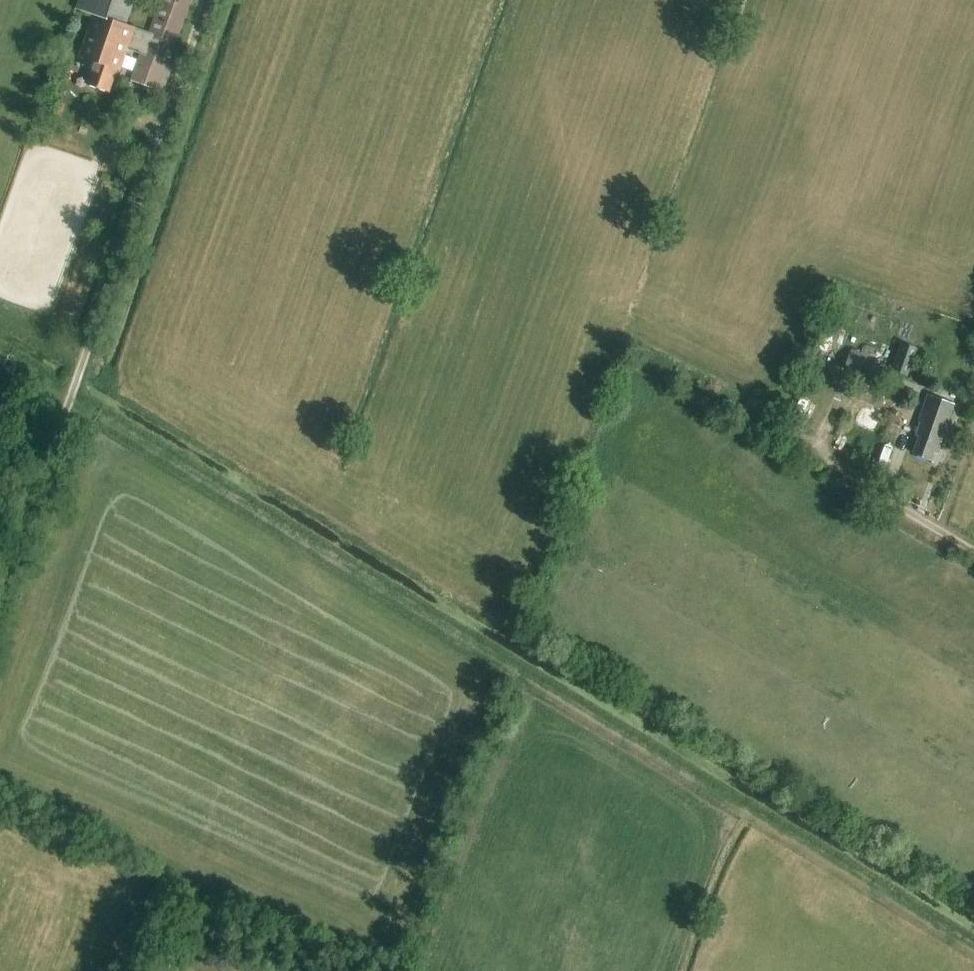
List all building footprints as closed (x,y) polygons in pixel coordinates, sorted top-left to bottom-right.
[(148,33),(134,30),(126,27),(136,0),(78,0),(75,9),(94,17),(80,57),(96,62),(87,85),(110,92),(118,69),(120,69),(128,48),(141,53),(131,80),(160,91),(166,74),(163,73),(168,57),(172,59),(193,0),(160,0),(148,33)] [(907,377),(917,349),(903,344),(893,372),(907,377)] [(864,345),(862,353),(852,349),(845,371),(870,381),(879,359),(877,358),(880,350),(864,345)] [(938,455),(954,406),(928,396),(918,422),(920,423),(916,437),(920,438),(914,454),(931,460),(933,453),(938,455)]
